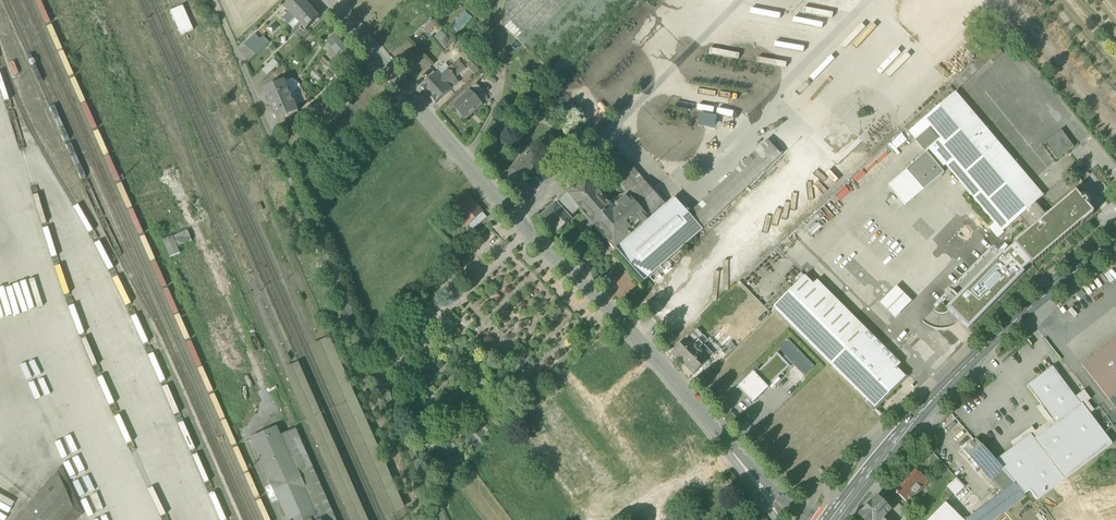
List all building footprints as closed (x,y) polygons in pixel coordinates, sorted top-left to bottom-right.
[(295,19),(309,6),(303,0),(293,0),(284,8),(290,14),(295,19)] [(507,3),(504,28),(526,48),(573,0),(510,0),(507,3)] [(527,50),(559,81),(637,0),(575,0),(527,50)] [(319,17),(309,6),(295,19),(305,30),(319,17)] [(171,12),(182,36),(194,31),(183,7),(171,12)] [(284,20),(289,25),(295,19),(290,14),(284,20)] [(420,48),(427,42),(418,31),(411,37),(420,48)] [(434,40),(444,51),(451,45),(441,34),(434,40)] [(250,51),(251,49),(260,41),(255,35),(245,45),(250,51)] [(326,43),(332,49),(340,42),(335,35),(326,43)] [(263,37),(260,41),(251,49),(257,55),(269,43),(263,37)] [(347,49),(340,42),(332,49),(338,56),(347,49)] [(321,48),(327,54),(332,49),(326,43),(321,48)] [(338,56),(332,49),(327,54),(333,61),(338,56)] [(945,101),(955,112),(1006,64),(995,52),(944,100),(945,101)] [(449,70),(453,74),(461,66),(458,63),(449,70)] [(267,67),(272,72),(275,68),(271,64),(267,67)] [(466,71),(461,66),(453,74),(457,79),(466,71)] [(259,75),(264,80),(272,72),(267,67),(259,75)] [(421,88),(428,96),(453,74),(449,70),(441,78),(437,74),(421,88)] [(457,79),(453,74),(428,96),(436,105),(451,91),(448,87),(457,79)] [(285,83),(291,97),(300,86),(293,79),(285,83)] [(265,91),(271,106),(291,97),(285,83),(285,82),(265,91)] [(307,102),(300,86),(291,97),(295,107),(307,102)] [(463,120),(465,122),(483,106),(476,99),(483,93),(476,86),(453,107),(459,114),(457,116),(462,121),(463,120)] [(295,107),(291,97),(271,106),(278,121),(298,112),(295,107)] [(955,112),(945,101),(916,127),(999,222),(996,225),(1006,236),(1012,231),(1009,228),(1011,227),(1002,217),(1028,195),(955,112)] [(698,114),(697,127),(714,128),(716,115),(698,114)] [(1044,144),(1056,160),(1073,147),(1061,131),(1044,144)] [(693,216),(771,145),(767,140),(689,211),(693,216)] [(771,145),(693,216),(703,226),(781,155),(771,145)] [(598,161),(627,194),(643,179),(614,147),(598,161)] [(532,151),(514,168),(523,179),(542,162),(532,151)] [(906,171),(923,191),(943,174),(940,170),(940,169),(926,154),(906,171)] [(533,189),(523,179),(514,168),(501,180),(521,201),(533,189)] [(905,206),(923,191),(906,171),(888,186),(905,206)] [(580,184),(579,184),(589,195),(596,188),(599,192),(603,187),(591,173),(580,184)] [(571,189),(572,191),(579,184),(580,184),(575,179),(569,186),(571,188),(571,189)] [(596,223),(618,247),(666,203),(643,179),(627,194),(618,203),(613,207),(596,223)] [(605,199),(599,192),(596,188),(589,195),(579,184),(572,191),(574,193),(571,196),(569,194),(566,191),(559,198),(561,200),(543,218),(551,226),(553,224),(559,231),(570,220),(570,221),(576,215),(575,213),(580,208),(595,224),(596,223),(613,207),(605,199)] [(868,267),(901,233),(882,214),(854,186),(820,220),(868,267)] [(882,214),(901,233),(928,205),(909,186),(882,214)] [(1094,214),(1088,207),(1081,198),(1075,192),(1046,216),(1029,230),(1013,244),(1014,246),(1030,265),(1031,267),(1081,224),(1082,225),(1093,216),(1093,214),(1094,214)] [(605,199),(613,207),(618,203),(610,194),(605,199)] [(646,279),(703,226),(693,216),(689,211),(674,195),(666,203),(618,247),(617,248),(646,279)] [(453,209),(468,226),(469,225),(482,214),(467,196),(453,209)] [(1083,196),(1081,198),(1088,207),(1090,205),(1090,201),(1087,196),(1083,196)] [(1046,216),(1035,203),(1018,217),(1029,230),(1046,216)] [(486,219),(482,214),(469,225),(474,230),(486,219)] [(188,231),(173,237),(178,247),(193,241),(188,231)] [(901,233),(868,267),(884,283),(917,249),(901,233)] [(180,254),(178,247),(173,237),(173,236),(163,240),(171,258),(180,254)] [(1022,272),(1030,265),(1014,246),(1010,250),(1004,255),(1022,272)] [(750,284),(774,307),(804,277),(780,253),(750,284)] [(1022,272),(1004,255),(1002,253),(947,309),(969,331),(1024,274),(1022,272)] [(622,272),(616,277),(612,272),(606,277),(620,292),(618,295),(624,301),(637,289),(622,272)] [(774,307),(849,382),(879,352),(821,294),(804,277),(774,307)] [(912,302),(896,287),(880,303),(895,319),(912,302)] [(879,352),(896,369),(900,365),(825,290),(821,294),(879,352)] [(693,334),(698,340),(704,335),(698,329),(693,334)] [(673,353),(683,364),(703,345),(698,340),(693,334),(673,353)] [(310,346),(385,512),(404,504),(329,337),(310,346)] [(1115,408),(1115,339),(1081,366),(1115,409),(1115,408)] [(814,367),(788,340),(778,349),(785,356),(782,359),(790,367),(792,364),(804,376),(814,367)] [(721,351),(726,356),(735,348),(730,342),(721,351)] [(708,351),(703,345),(683,364),(694,376),(709,361),(704,355),(708,351)] [(896,369),(879,352),(849,382),(874,407),(904,377),(896,369)] [(753,372),(768,388),(790,367),(782,359),(777,353),(759,371),(757,369),(753,372)] [(1052,367),(1052,368),(1051,366),(1046,370),(1047,371),(1027,387),(1041,405),(1055,424),(1034,440),(1031,435),(1014,448),(995,462),(1025,495),(1030,491),(1037,500),(1112,444),(1082,404),(1080,405),(1052,367)] [(768,388),(753,372),(737,388),(752,404),(769,388),(768,388)] [(1055,424),(1041,405),(1036,408),(1047,423),(1035,432),(1032,428),(1010,443),(1014,448),(1031,435),(1034,440),(1055,424)] [(277,501),(279,500),(304,489),(306,488),(298,470),(296,470),(293,464),(283,441),(277,429),(252,440),(271,482),(269,483),(277,501)] [(304,489),(318,519),(336,519),(298,435),(283,441),(293,464),(296,470),(298,470),(306,488),(304,489)] [(976,465),(977,464),(988,455),(975,440),(964,451),(976,465)] [(988,455),(977,464),(1003,494),(977,514),(969,519),(993,519),(1025,496),(995,462),(988,455)] [(928,482),(927,481),(923,477),(915,470),(905,481),(907,483),(898,492),(897,492),(896,493),(897,495),(898,493),(914,508),(920,501),(915,496),(928,482)] [(73,512),(56,472),(55,472),(32,499),(14,519),(65,519),(73,512)] [(644,480),(641,475),(618,493),(624,500),(647,483),(644,480)] [(947,486),(956,495),(965,487),(956,478),(947,486)] [(304,489),(279,500),(288,519),(318,519),(304,489)] [(883,519),(886,517),(892,510),(876,496),(858,516),(862,519),(882,519),(883,519)] [(945,503),(928,519),(963,519),(945,503)]
